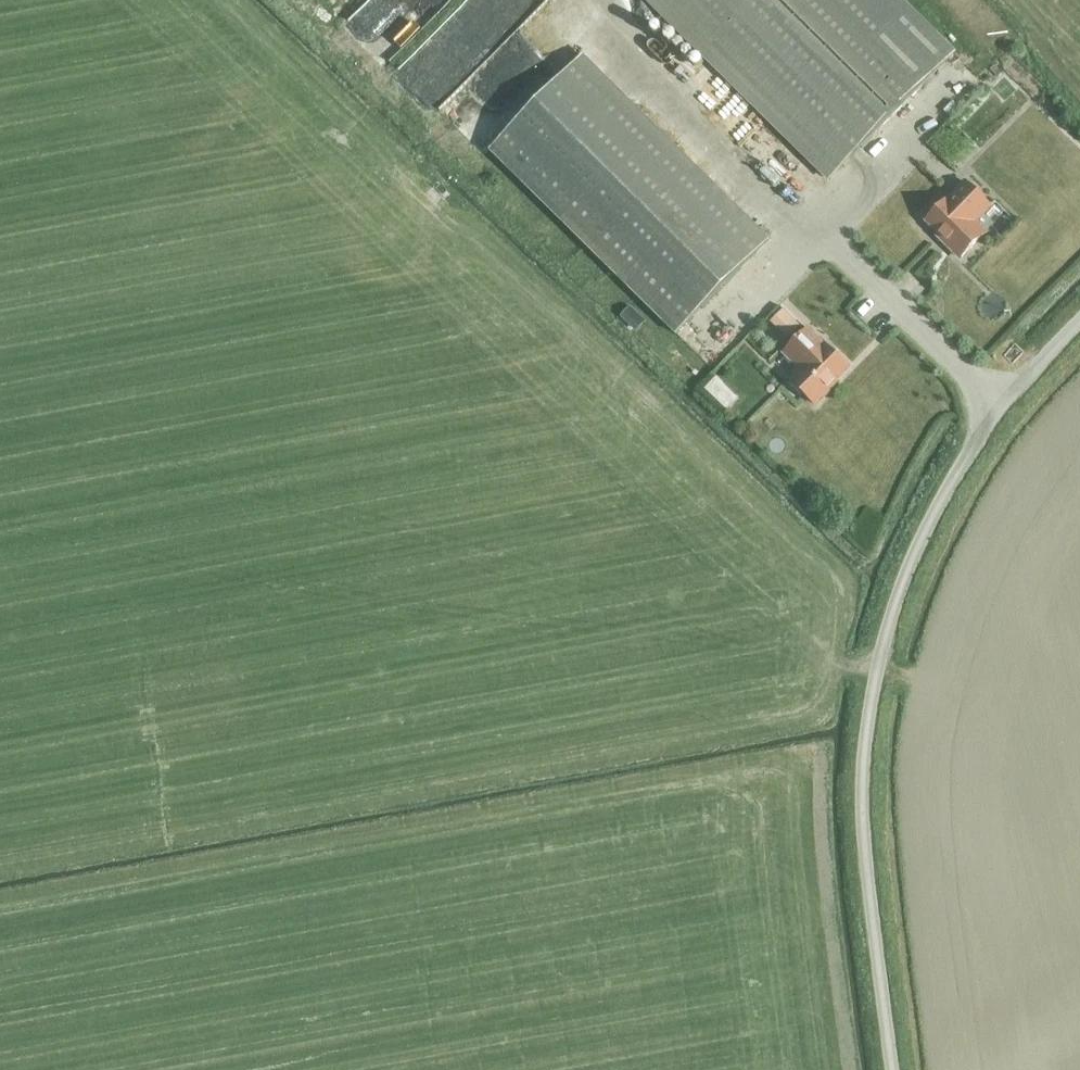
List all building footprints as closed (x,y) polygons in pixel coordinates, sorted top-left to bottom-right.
[(387,38),(440,0),(360,0),(387,38)] [(830,179),(953,54),(898,0),(648,0),(830,179)] [(489,150),(676,334),(769,240),(582,56),(489,150)] [(937,237),(959,258),(985,232),(974,222),(990,206),(965,182),(926,222),(939,235),(937,237)] [(773,320),(805,323),(807,300),(775,297),(773,320)] [(803,393),(815,405),(837,383),(834,381),(848,368),(808,329),(784,353),(799,369),(789,380),(791,381),(788,384),(800,396),(803,393)]
